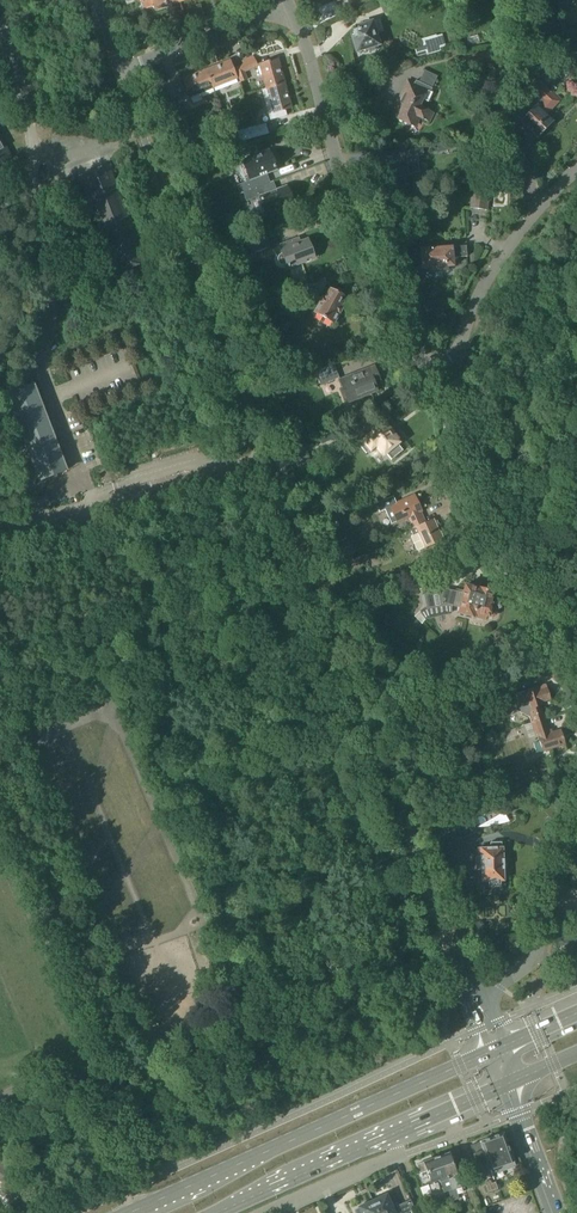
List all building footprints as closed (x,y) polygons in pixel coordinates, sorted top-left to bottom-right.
[(179,2),(178,0),(141,0),(144,8),(154,4),(155,10),(179,2)] [(379,16),(413,3),(411,0),(395,0),(376,7),(379,16)] [(354,37),(352,37),(357,52),(365,50),(370,53),(376,51),(379,45),(372,22),(362,25),(362,24),(358,26),(359,30),(355,31),(353,31),(354,37)] [(415,48),(417,55),(446,47),(442,33),(421,39),(423,46),(415,48)] [(461,48),(451,51),(453,57),(463,54),(461,48)] [(241,65),(244,72),(258,66),(253,55),(241,61),(243,64),(241,65)] [(266,89),(285,84),(278,59),(259,64),(266,89)] [(206,70),(213,88),(236,79),(230,61),(206,70)] [(248,79),(244,72),(241,65),(234,68),(241,83),(248,79)] [(190,97),(213,88),(206,70),(183,79),(190,97)] [(409,82),(393,116),(406,122),(407,119),(417,123),(419,117),(429,121),(433,112),(420,106),(423,100),(428,102),(433,92),(430,91),(432,88),(419,82),(417,86),(409,82)] [(539,107),(546,114),(559,100),(539,82),(530,91),(537,98),(539,96),(540,97),(535,103),(539,107)] [(270,120),(287,116),(285,110),(291,108),(285,84),(266,89),(261,90),(270,120)] [(539,107),(535,103),(533,105),(531,103),(517,116),(523,122),(540,138),(548,131),(545,128),(551,122),(544,116),(546,114),(539,107)] [(240,112),(231,110),(228,118),(237,121),(240,112)] [(212,133),(206,119),(199,122),(205,136),(212,133)] [(235,143),(269,134),(266,124),(237,132),(238,133),(233,135),(235,143)] [(197,153),(190,136),(178,141),(185,158),(197,153)] [(12,160),(12,159),(11,160),(0,139),(0,167),(12,160)] [(406,150),(407,158),(424,156),(423,149),(406,150)] [(243,193),(273,181),(267,183),(263,173),(266,172),(267,174),(277,170),(276,168),(278,167),(273,153),(270,154),(270,152),(260,155),(260,154),(251,157),(252,158),(243,162),(244,166),(240,167),(245,178),(246,182),(237,186),(240,194),(240,195),(243,193)] [(388,194),(389,194),(388,191),(411,189),(410,173),(419,172),(418,162),(407,163),(407,166),(386,168),(388,194)] [(81,177),(100,227),(116,273),(146,261),(145,261),(109,167),(110,166),(109,165),(79,177),(80,178),(81,177)] [(191,165),(178,170),(182,181),(195,176),(191,165)] [(243,193),(244,193),(247,201),(256,198),(257,202),(261,213),(265,211),(267,215),(276,212),(276,213),(285,210),(284,208),(294,205),(293,203),(295,202),(289,187),(287,188),(286,186),(277,190),(277,192),(274,193),(270,183),(273,182),(273,181),(243,193)] [(487,210),(488,195),(472,193),(471,209),(487,210)] [(255,253),(270,247),(265,232),(249,238),(255,253)] [(299,243),(297,238),(280,245),(283,253),(281,256),(280,259),(281,262),(284,264),(287,265),(289,268),(292,267),(292,268),(295,267),(297,266),(297,265),(306,261),(306,262),(309,262),(311,261),(311,260),(314,258),(314,256),(315,255),(316,253),(315,251),(313,250),(311,250),(307,240),(299,243)] [(467,257),(466,246),(441,248),(441,247),(432,247),(432,249),(420,250),(422,269),(429,268),(429,271),(447,270),(447,267),(454,266),(453,258),(467,257)] [(340,291),(333,287),(331,290),(329,289),(324,298),(322,297),(314,312),(334,324),(342,309),(341,308),(346,299),(339,294),(340,291)] [(277,374),(284,371),(279,359),(272,362),(277,374)] [(321,385),(339,378),(334,364),(315,372),(321,385)] [(359,398),(377,391),(374,383),(380,381),(374,366),(340,380),(349,403),(349,402),(348,400),(357,396),(359,398)] [(33,385),(16,391),(7,395),(40,480),(65,471),(66,470),(33,385)] [(362,440),(358,444),(358,445),(366,454),(371,451),(376,446),(377,447),(384,455),(386,453),(390,458),(392,460),(400,454),(403,451),(401,449),(397,444),(400,442),(396,438),(383,422),(362,439),(362,440)] [(319,435),(323,443),(334,439),(331,430),(319,435)] [(311,460),(305,446),(293,450),(299,465),(311,460)] [(121,468),(107,472),(101,473),(104,484),(107,483),(107,482),(119,478),(117,473),(122,471),(121,468)] [(50,505),(46,496),(32,502),(35,511),(50,505)] [(393,497),(375,504),(379,513),(385,510),(391,524),(397,522),(407,518),(410,524),(423,518),(420,512),(421,511),(414,496),(396,504),(393,497)] [(423,518),(410,524),(413,530),(416,528),(418,532),(411,535),(418,550),(443,539),(440,531),(439,531),(434,520),(425,524),(423,518)] [(348,541),(334,550),(342,562),(356,553),(348,541)] [(335,574),(348,569),(345,562),(333,567),(335,574)] [(446,589),(424,594),(427,606),(427,609),(449,605),(451,606),(460,608),(460,611),(459,614),(487,620),(488,617),(492,618),(496,616),(498,608),(496,604),(490,603),(491,599),(492,592),(484,590),(465,586),(465,587),(464,591),(456,589),(455,592),(446,589)] [(495,666),(484,670),(492,689),(503,685),(495,666)] [(538,686),(515,694),(518,704),(515,710),(529,717),(531,721),(531,722),(544,718),(539,703),(548,700),(550,699),(545,684),(538,686)] [(544,718),(531,722),(531,723),(535,737),(538,736),(543,751),(565,744),(564,741),(560,729),(549,733),(544,718)] [(454,826),(450,827),(455,842),(477,833),(471,818),(461,822),(459,817),(452,820),(454,826)] [(503,882),(503,871),(505,869),(504,862),(503,861),(502,849),(501,849),(501,843),(489,844),(490,849),(478,850),(478,857),(475,857),(475,872),(481,872),(482,882),(488,882),(488,888),(500,888),(500,882),(503,882)] [(504,1133),(471,1145),(483,1177),(515,1165),(504,1133)] [(450,1153),(438,1157),(443,1169),(445,1168),(456,1199),(459,1198),(456,1188),(461,1186),(460,1182),(459,1181),(462,1180),(460,1173),(457,1174),(453,1163),(454,1163),(457,1162),(456,1157),(454,1152),(452,1152),(450,1153)] [(12,1166),(0,1157),(0,1182),(12,1166)] [(440,1180),(445,1192),(449,1191),(452,1201),(456,1199),(445,1168),(443,1169),(438,1157),(424,1162),(425,1162),(417,1165),(420,1173),(427,1171),(432,1182),(440,1180)] [(491,1180),(485,1182),(488,1192),(498,1189),(495,1182),(492,1183),(491,1180)] [(392,1194),(385,1197),(383,1195),(379,1197),(379,1199),(373,1202),(378,1212),(416,1212),(410,1201),(397,1207),(396,1204),(392,1194)] [(354,1210),(356,1212),(378,1212),(373,1202),(367,1204),(365,1203),(362,1205),(362,1207),(354,1210)]
